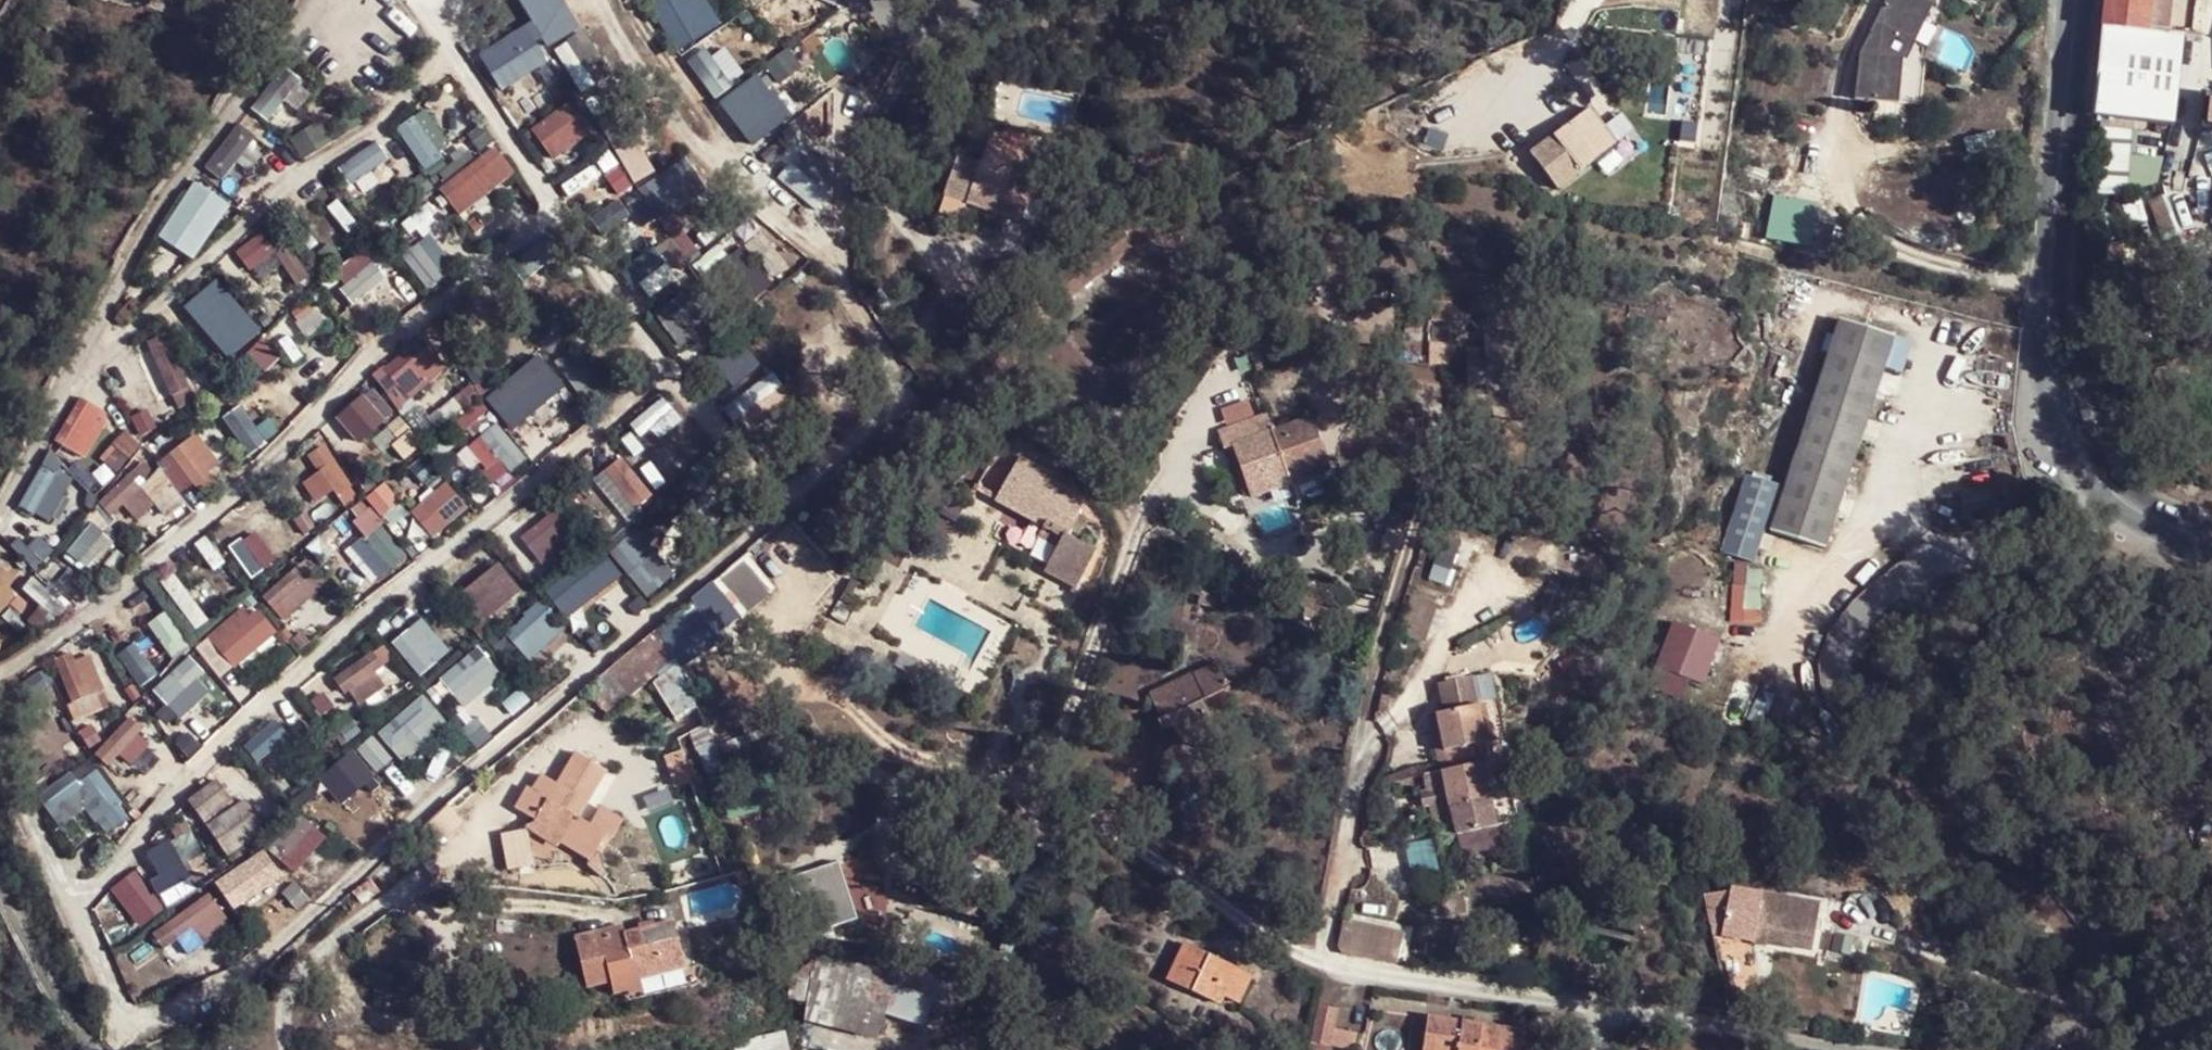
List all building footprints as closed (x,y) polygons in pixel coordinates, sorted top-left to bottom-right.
[(539,45),(576,28),(563,0),(518,0),(539,45)] [(1862,34),(1866,43),(1863,56),(1853,52),(1853,57),(1850,95),(1890,98),(1891,75),(1892,58),(1899,59),(1929,0),(1878,0),(1862,34)] [(2097,27),(2179,36),(2186,37),(2190,9),(2190,0),(2100,0),(2097,27)] [(2200,11),(2190,9),(2186,37),(2197,38),(2200,11)] [(2090,87),(2086,124),(2171,131),(2179,36),(2097,27),(2094,57),(2090,87)] [(496,87),(544,59),(528,32),(480,60),(496,87)] [(1649,48),(1643,37),(1631,42),(1635,53),(1649,48)] [(1906,60),(1892,58),(1890,98),(1915,101),(1917,61),(1906,60)] [(714,96),(739,132),(770,111),(746,75),(714,96)] [(2198,129),(2211,131),(2211,96),(2202,95),(2198,129)] [(566,97),(527,124),(550,158),(590,131),(566,97)] [(425,172),(452,156),(423,109),(396,125),(425,172)] [(237,121),(209,165),(226,177),(255,133),(237,121)] [(1585,140),(1571,123),(1556,133),(1553,128),(1533,143),(1537,148),(1531,151),(1544,169),(1585,140)] [(990,142),(985,152),(1027,166),(1031,156),(990,142)] [(380,184),(373,167),(388,161),(380,143),(337,160),(351,195),(380,184)] [(458,215),(517,173),(496,144),(437,186),(458,215)] [(980,166),(956,161),(943,197),(966,205),(966,206),(1020,225),(1030,198),(1015,193),(1027,166),(985,152),(980,166)] [(658,206),(700,181),(684,156),(643,181),(658,206)] [(198,180),(159,233),(190,256),(229,203),(198,180)] [(2166,193),(2177,231),(2193,227),(2181,188),(2166,193)] [(343,231),(355,224),(338,197),(326,205),(343,231)] [(305,278),(270,226),(233,251),(246,271),(274,252),(296,284),(305,278)] [(1134,247),(1120,226),(1091,248),(1053,282),(1066,294),(1098,267),(1104,271),(1134,247)] [(427,288),(455,268),(430,234),(402,254),(427,288)] [(350,291),(390,260),(377,244),(338,275),(350,291)] [(1439,258),(1443,249),(1433,247),(1431,256),(1439,258)] [(228,336),(245,321),(213,283),(195,298),(228,336)] [(1444,324),(1446,303),(1426,303),(1427,322),(1444,324)] [(1895,335),(1841,316),(1770,524),(1824,543),(1895,335)] [(170,331),(137,341),(159,416),(193,406),(170,331)] [(1488,349),(1468,349),(1467,383),(1486,383),(1486,391),(1527,389),(1526,346),(1515,346),(1514,332),(1487,333),(1488,349)] [(224,341),(203,349),(208,363),(229,355),(224,341)] [(571,347),(554,357),(579,400),(596,389),(571,347)] [(750,441),(801,405),(774,367),(723,404),(750,441)] [(363,444),(386,411),(357,391),(334,424),(363,444)] [(82,394),(53,438),(83,458),(112,414),(82,394)] [(646,447),(680,419),(660,395),(626,423),(646,447)] [(382,446),(409,430),(400,415),(373,431),(382,446)] [(1240,419),(1216,427),(1224,450),(1233,446),(1252,495),(1329,467),(1310,417),(1249,438),(1240,419)] [(467,442),(498,480),(527,457),(496,419),(467,442)] [(109,423),(94,458),(123,470),(138,435),(109,423)] [(192,429),(166,454),(200,489),(226,463),(192,429)] [(320,504),(346,481),(318,451),(293,475),(320,504)] [(625,517),(652,493),(617,454),(589,478),(625,517)] [(123,524),(158,504),(164,514),(182,504),(157,459),(104,490),(123,524)] [(19,504),(49,521),(72,479),(41,462),(19,504)] [(1072,567),(1087,575),(1098,554),(1070,537),(1082,512),(1069,505),(1071,501),(1066,498),(1069,494),(1018,463),(996,503),(1057,541),(1049,557),(1072,567)] [(447,478),(408,509),(432,537),(470,507),(447,478)] [(351,546),(378,578),(408,553),(363,499),(348,512),(366,533),(351,546)] [(538,563),(578,534),(556,505),(516,533),(538,563)] [(644,596),(672,572),(631,525),(603,549),(644,596)] [(554,578),(571,606),(620,576),(603,548),(554,578)] [(307,556),(256,594),(278,623),(329,585),(307,556)] [(1077,591),(1087,575),(1072,567),(1049,557),(1043,571),(1077,591)] [(475,620),(519,593),(499,561),(455,588),(475,620)] [(159,583),(196,627),(208,616),(171,573),(159,583)] [(1219,596),(1219,585),(1198,585),(1198,604),(1211,604),(1212,597),(1219,596)] [(277,631),(253,602),(210,638),(235,667),(277,631)] [(149,623),(167,651),(181,642),(164,614),(149,623)] [(420,616),(390,641),(419,675),(449,650),(420,616)] [(516,643),(525,655),(548,638),(538,626),(516,643)] [(477,644),(439,678),(465,707),(503,674),(477,644)] [(336,680),(361,707),(390,680),(366,653),(336,680)] [(153,679),(178,716),(212,693),(188,656),(153,679)] [(1228,691),(1216,666),(1170,689),(1167,685),(1150,695),(1163,720),(1157,723),(1163,733),(1174,728),(1182,742),(1214,726),(1203,705),(1228,691)] [(1777,705),(1784,680),(1758,673),(1752,697),(1777,705)] [(422,692),(376,733),(402,762),(449,721),(422,692)] [(1480,696),(1434,707),(1457,800),(1495,791),(1486,754),(1481,754),(1479,736),(1490,734),(1480,696)] [(93,751),(118,776),(152,742),(128,717),(93,751)] [(277,719),(247,747),(257,758),(287,730),(277,719)] [(355,749),(376,773),(394,758),(373,734),(355,749)] [(601,821),(626,778),(579,753),(535,826),(505,834),(514,874),(542,868),(542,849),(548,843),(561,851),(567,846),(600,864),(621,833),(601,821)] [(95,769),(78,782),(115,827),(132,814),(95,769)] [(267,831),(247,795),(234,803),(220,778),(190,795),(224,855),(267,831)] [(1489,792),(1496,823),(1515,819),(1508,788),(1489,792)] [(184,861),(202,854),(188,818),(169,825),(184,861)] [(1404,846),(1412,871),(1431,865),(1422,840),(1404,846)] [(786,900),(766,912),(785,944),(808,928),(827,920),(819,900),(813,902),(797,877),(778,887),(786,900)] [(1703,888),(1713,939),(1736,942),(1763,945),(1770,943),(1811,948),(1814,926),(1818,904),(1751,892),(1751,894),(1703,888)] [(1827,905),(1818,904),(1814,926),(1824,927),(1827,905)] [(692,973),(678,922),(629,935),(627,927),(604,933),(580,940),(594,991),(616,986),(618,998),(633,995),(634,998),(646,994),(645,986),(692,973)] [(1393,936),(1332,926),(1330,942),(1333,954),(1343,962),(1357,966),(1388,971),(1393,936)] [(1867,933),(1831,928),(1827,957),(1863,963),(1867,933)] [(1216,1004),(1233,967),(1186,943),(1168,980),(1216,1004)] [(896,1002),(904,972),(807,952),(793,1000),(809,1005),(806,1024),(885,1040),(896,1002)] [(1259,980),(1233,967),(1216,1004),(1240,1016),(1259,980)] [(947,1015),(956,982),(904,972),(896,1002),(947,1015)] [(1338,1011),(1318,1006),(1309,1046),(1328,1049),(1338,1011)] [(1501,1028),(1424,1016),(1419,1049),(1498,1049),(1501,1028)] [(784,1029),(720,1048),(720,1049),(789,1049),(784,1029)]
